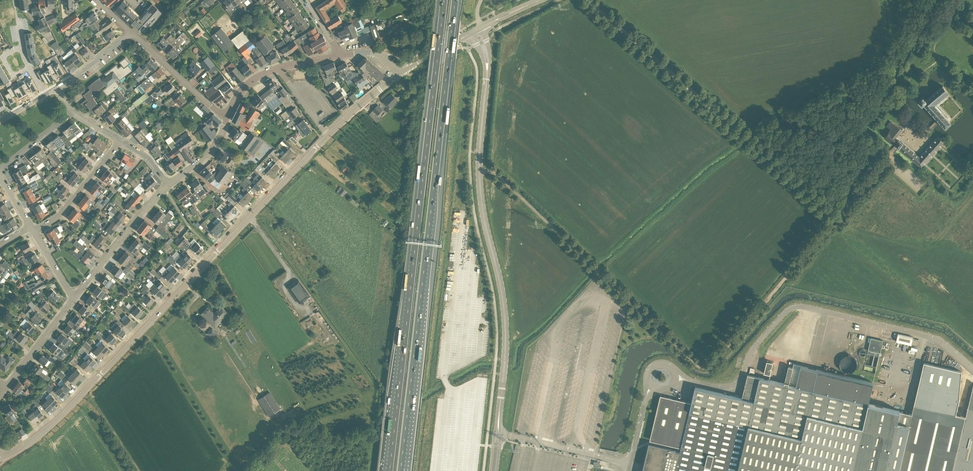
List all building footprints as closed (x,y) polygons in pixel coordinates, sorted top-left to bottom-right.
[(21,9),(29,8),(28,0),(20,0),(21,9)] [(72,3),(72,0),(65,0),(66,6),(69,6),(70,11),(74,11),(73,3),(72,3)] [(127,4),(124,0),(114,10),(138,32),(138,31),(142,35),(162,13),(154,5),(152,3),(149,7),(150,8),(140,18),(138,16),(126,5),(127,4)] [(227,11),(230,14),(236,9),(234,6),(229,0),(225,0),(223,1),(226,5),(223,6),(227,11)] [(236,9),(240,6),(235,0),(229,0),(234,6),(236,9)] [(342,13),(349,10),(343,0),(326,0),(316,7),(316,8),(317,8),(317,9),(325,22),(329,19),(323,10),(335,2),(342,13)] [(282,8),(284,10),(293,3),(291,1),(282,8)] [(293,3),(284,10),(286,13),(296,4),(294,2),(293,3)] [(51,30),(49,25),(45,18),(43,14),(39,7),(39,4),(35,5),(35,8),(32,8),(33,15),(36,14),(41,24),(35,26),(40,33),(41,33),(40,32),(47,29),(48,32),(51,30)] [(286,13),(288,15),(297,8),(298,7),(296,4),(286,13)] [(288,15),(290,17),(299,10),(297,8),(288,15)] [(299,10),(290,17),(288,18),(290,21),(300,13),(301,12),(299,10)] [(89,25),(98,18),(97,16),(98,16),(95,12),(90,15),(90,16),(85,20),(87,21),(85,23),(84,22),(80,28),(82,30),(89,25)] [(60,24),(61,29),(63,32),(71,26),(72,26),(80,20),(75,13),(60,24)] [(290,21),(292,23),(302,16),(300,13),(290,21)] [(58,21),(56,14),(55,14),(50,16),(53,23),(58,21)] [(329,28),(341,21),(338,15),(326,23),(327,24),(329,29),(329,28)] [(53,23),(50,16),(45,18),(49,25),(53,23)] [(292,23),(294,25),(303,18),(302,16),(292,23)] [(294,25),(296,28),(307,19),(305,17),(303,18),(294,25)] [(343,23),(345,26),(352,23),(358,21),(356,17),(355,18),(343,23)] [(97,36),(100,34),(111,26),(114,23),(110,19),(100,26),(98,23),(101,21),(98,18),(89,25),(93,31),(93,30),(97,36)] [(307,19),(296,28),(298,30),(307,23),(309,22),(307,19)] [(80,20),(72,26),(74,29),(77,27),(78,28),(80,25),(78,22),(80,20)] [(338,32),(341,39),(349,36),(350,38),(356,36),(355,32),(361,29),(359,25),(361,24),(359,20),(358,21),(352,23),(345,26),(346,29),(338,32)] [(298,30),(300,33),(309,25),(307,23),(298,30)] [(375,24),(361,29),(355,32),(356,36),(350,38),(350,39),(360,34),(360,35),(362,34),(362,33),(363,33),(371,30),(374,40),(380,38),(375,24)] [(111,26),(100,34),(103,36),(105,35),(109,40),(113,37),(113,36),(114,35),(115,36),(116,35),(115,34),(111,30),(108,32),(107,30),(111,26)] [(308,32),(294,40),(298,46),(302,42),(304,46),(303,46),(309,55),(313,53),(314,54),(318,51),(318,53),(319,53),(322,51),(328,48),(325,43),(327,42),(323,35),(321,36),(318,32),(317,32),(314,27),(307,31),(308,32)] [(243,30),(231,39),(234,43),(239,50),(243,54),(244,56),(247,60),(250,57),(247,52),(250,50),(254,55),(256,58),(260,66),(266,62),(262,55),(260,52),(243,31),(243,30)] [(32,32),(25,34),(27,44),(34,43),(32,32)] [(75,35),(82,44),(85,42),(78,32),(75,35)] [(298,46),(294,40),(287,33),(285,35),(286,36),(284,38),(289,45),(288,45),(293,51),(296,48),(297,47),(298,46)] [(163,37),(161,39),(158,37),(155,41),(163,48),(169,42),(172,44),(176,39),(171,34),(166,40),(163,37)] [(176,49),(181,44),(185,40),(180,35),(176,39),(172,44),(174,46),(168,52),(173,58),(179,52),(176,49)] [(257,38),(254,40),(261,50),(266,58),(268,61),(270,64),(280,58),(276,51),(274,52),(273,50),(269,52),(268,50),(274,46),(266,35),(258,40),(257,38)] [(293,51),(288,45),(283,40),(279,42),(275,45),(279,51),(281,50),(285,56),(293,51)] [(34,43),(27,44),(29,55),(36,53),(34,43)] [(92,51),(97,48),(94,44),(93,45),(91,43),(88,45),(89,47),(92,51)] [(85,47),(84,48),(82,44),(80,46),(76,49),(77,51),(81,55),(83,54),(85,57),(90,53),(85,47)] [(41,62),(36,53),(29,55),(34,66),(41,62)] [(81,60),(76,53),(73,55),(72,54),(69,56),(75,64),(79,62),(78,61),(80,60),(81,60)] [(59,58),(64,67),(67,65),(70,69),(70,68),(72,67),(75,64),(69,56),(65,60),(62,56),(59,58)] [(241,69),(246,75),(252,70),(247,64),(246,63),(248,61),(247,60),(244,56),(242,58),(245,62),(242,64),(244,67),(241,69)] [(105,78),(104,77),(103,77),(102,78),(101,79),(102,80),(99,77),(88,87),(90,89),(83,95),(87,99),(80,104),(82,106),(85,104),(90,110),(92,108),(98,104),(93,98),(96,96),(94,94),(105,86),(106,87),(102,90),(107,96),(114,91),(121,100),(125,97),(118,88),(120,86),(115,80),(118,78),(120,81),(133,70),(128,65),(130,63),(125,57),(119,62),(122,65),(119,68),(116,64),(104,74),(107,77),(105,78)] [(136,79),(144,72),(154,62),(150,58),(145,64),(146,65),(142,69),(139,66),(131,74),(136,79)] [(361,73),(363,76),(368,71),(371,74),(378,81),(380,79),(381,79),(384,75),(385,76),(385,75),(366,58),(364,58),(362,60),(358,65),(356,67),(359,71),(361,73)] [(215,65),(210,59),(203,65),(207,71),(215,65)] [(196,63),(196,64),(192,61),(188,66),(190,68),(187,71),(193,76),(201,68),(196,63)] [(149,77),(148,77),(154,72),(153,71),(158,65),(154,62),(144,72),(136,79),(139,82),(145,76),(147,78),(149,77)] [(325,82),(327,85),(335,79),(341,75),(337,67),(336,68),(333,62),(319,68),(324,82),(325,82)] [(337,67),(341,75),(343,77),(345,80),(350,77),(352,79),(353,78),(359,88),(368,82),(363,76),(361,73),(359,71),(358,72),(352,72),(349,67),(345,62),(337,67)] [(244,78),(232,63),(226,67),(238,83),(244,78)] [(55,66),(52,67),(55,73),(57,72),(59,76),(64,73),(58,64),(55,66)] [(55,73),(52,67),(49,69),(45,71),(51,81),(55,78),(53,74),(55,73)] [(154,83),(151,80),(156,75),(158,78),(164,72),(160,67),(154,72),(148,77),(149,77),(147,78),(139,85),(145,91),(154,83)] [(38,75),(42,81),(44,79),(46,83),(51,81),(45,71),(42,73),(38,75)] [(9,80),(6,74),(0,78),(0,85),(9,80)] [(233,88),(222,74),(214,80),(211,82),(214,85),(217,88),(223,84),(225,86),(222,88),(224,91),(226,93),(233,88)] [(339,86),(338,87),(335,83),(343,77),(341,75),(335,79),(327,85),(328,87),(328,88),(327,88),(332,95),(337,91),(341,88),(339,86)] [(25,83),(28,89),(30,87),(33,91),(37,89),(32,79),(28,81),(25,83)] [(272,79),(267,83),(270,88),(275,94),(279,91),(281,89),(276,83),(275,84),(272,79)] [(28,89),(25,83),(22,85),(18,87),(24,96),(28,94),(26,90),(28,89)] [(169,94),(175,88),(170,83),(167,86),(166,85),(162,89),(160,87),(149,96),(144,100),(147,103),(154,97),(155,99),(163,92),(164,93),(165,92),(165,91),(166,90),(169,94)] [(224,96),(219,89),(218,90),(217,88),(214,85),(205,93),(208,97),(215,103),(224,96)] [(951,123),(951,122),(935,105),(949,93),(943,86),(926,100),(923,97),(918,101),(922,105),(923,104),(936,118),(940,122),(945,128),(951,123)] [(12,90),(15,96),(17,95),(20,99),(24,96),(18,87),(15,89),(12,90)] [(288,96),(287,95),(287,94),(283,87),(281,89),(279,91),(282,95),(278,98),(281,101),(284,105),(290,101),(287,97),(288,96)] [(15,96),(12,90),(9,92),(5,94),(11,104),(15,101),(13,97),(15,96)] [(336,102),(344,96),(341,92),(339,93),(337,91),(332,95),(337,101),(336,102)] [(144,100),(149,96),(146,92),(132,103),(133,104),(128,108),(131,111),(144,100)] [(168,100),(170,103),(172,106),(177,102),(181,106),(187,101),(180,94),(175,99),(172,96),(168,100)] [(266,108),(268,106),(266,103),(263,100),(259,96),(257,94),(255,97),(256,98),(252,102),(259,109),(262,111),(266,108)] [(382,102),(389,108),(390,106),(391,107),(394,104),(393,103),(397,99),(391,94),(388,98),(387,97),(384,100),(382,102)] [(339,106),(338,106),(346,100),(343,97),(344,96),(336,102),(339,106)] [(349,105),(346,101),(346,100),(338,106),(341,110),(349,105)] [(104,102),(102,103),(101,101),(98,104),(92,108),(93,110),(93,111),(95,113),(96,112),(99,116),(108,108),(104,102)] [(248,116),(245,114),(242,113),(245,107),(240,103),(237,109),(232,120),(244,128),(248,130),(261,113),(259,111),(254,108),(249,105),(248,107),(250,109),(247,113),(249,114),(248,116)] [(204,105),(201,108),(207,113),(210,110),(204,105)] [(383,110),(378,105),(369,115),(378,123),(381,119),(378,115),(383,110)] [(112,122),(116,119),(113,115),(117,112),(113,107),(107,111),(109,114),(105,118),(110,124),(112,122),(112,123),(113,122),(112,122)] [(295,108),(291,111),(288,113),(286,110),(281,114),(288,124),(293,120),(295,119),(293,118),(299,113),(295,108)] [(205,125),(201,122),(196,126),(200,130),(208,141),(215,136),(216,133),(214,129),(212,131),(209,127),(210,125),(211,126),(213,124),(216,127),(222,121),(214,114),(207,121),(206,120),(204,123),(206,125),(205,125)] [(121,130),(127,125),(122,119),(116,124),(121,130)] [(308,125),(304,119),(295,126),(299,131),(308,125)] [(897,146),(899,148),(922,167),(944,143),(938,136),(919,156),(901,141),(897,137),(903,130),(891,121),(887,126),(890,129),(888,132),(889,132),(885,137),(895,145),(897,146)] [(75,122),(69,127),(76,135),(82,131),(75,122),(74,122),(75,122)] [(164,127),(160,122),(155,126),(158,131),(164,127)] [(126,136),(132,131),(132,130),(127,125),(121,130),(126,135),(126,136)] [(298,132),(303,138),(312,131),(308,125),(299,131),(298,132)] [(65,134),(63,136),(70,145),(72,143),(70,140),(76,135),(69,127),(63,131),(65,134)] [(254,145),(257,140),(259,138),(251,132),(248,136),(239,129),(239,130),(234,127),(232,129),(231,129),(230,131),(230,132),(233,135),(231,138),(236,141),(237,138),(243,143),(240,146),(251,154),(256,147),(254,145)] [(140,141),(145,136),(140,130),(134,135),(135,135),(140,141)] [(180,136),(183,140),(177,145),(173,139),(173,140),(174,141),(177,146),(180,150),(189,163),(195,158),(189,151),(186,147),(194,142),(187,133),(185,134),(184,134),(180,136)] [(69,146),(70,145),(63,136),(60,138),(57,134),(57,135),(52,139),(56,145),(59,148),(59,149),(65,144),(68,147),(69,146)] [(150,141),(145,136),(140,141),(144,146),(144,147),(150,141)] [(92,146),(96,149),(102,141),(98,137),(95,141),(92,139),(88,145),(90,147),(92,146)] [(157,138),(153,142),(156,145),(155,146),(155,145),(151,150),(157,156),(161,152),(157,148),(160,145),(158,143),(160,142),(157,138)] [(287,149),(288,149),(285,153),(290,158),(295,152),(290,148),(292,146),(284,138),(282,141),(280,143),(283,145),(285,145),(286,147),(287,149)] [(59,148),(56,145),(52,139),(46,144),(45,144),(50,150),(51,151),(55,156),(56,155),(57,155),(54,152),(58,149),(59,148)] [(98,151),(96,153),(99,156),(104,149),(105,147),(105,148),(107,144),(102,141),(103,141),(102,141),(96,149),(98,151)] [(177,146),(174,141),(169,145),(172,150),(168,153),(178,166),(183,163),(178,156),(177,158),(175,155),(176,155),(175,154),(180,150),(177,146)] [(40,158),(42,162),(48,157),(51,160),(49,161),(54,167),(57,164),(53,158),(49,153),(46,155),(41,147),(40,148),(41,148),(35,152),(40,158)] [(223,161),(224,159),(231,164),(234,160),(220,150),(216,156),(223,161)] [(270,153),(278,160),(280,158),(285,163),(290,158),(285,153),(282,150),(280,153),(279,152),(276,153),(272,151),(270,153)] [(51,151),(49,153),(53,158),(57,164),(58,164),(58,165),(62,162),(56,155),(55,156),(51,151)] [(43,180),(45,178),(43,174),(40,169),(39,169),(36,167),(42,162),(40,158),(35,152),(29,157),(35,165),(32,166),(37,172),(38,173),(41,177),(43,180)] [(167,152),(165,154),(166,156),(171,162),(166,166),(170,172),(174,169),(176,167),(178,166),(168,153),(167,152)] [(268,164),(276,172),(281,167),(276,162),(278,160),(270,153),(268,155),(273,159),(268,164)] [(119,164),(121,165),(123,162),(126,163),(130,157),(125,154),(119,164)] [(82,162),(88,167),(92,163),(83,155),(81,157),(84,160),(82,162)] [(124,167),(127,169),(129,170),(135,160),(130,157),(126,163),(124,167)] [(76,162),(75,164),(84,172),(88,167),(82,162),(80,165),(76,162)] [(13,173),(16,179),(27,173),(26,172),(29,170),(25,164),(19,168),(20,170),(13,173)] [(230,178),(234,174),(230,171),(221,164),(218,168),(221,170),(218,174),(216,171),(213,174),(206,166),(200,172),(210,183),(210,182),(219,188),(222,183),(225,185),(227,183),(224,182),(228,176),(230,178)] [(259,165),(257,166),(256,167),(262,172),(264,170),(271,177),(276,172),(268,164),(265,168),(263,167),(262,168),(259,165)] [(253,178),(255,179),(262,187),(267,181),(262,177),(264,175),(262,172),(256,167),(253,171),(257,174),(253,178)] [(346,170),(345,169),(346,169),(343,167),(341,169),(344,171),(344,172),(348,176),(349,176),(354,180),(355,179),(350,174),(346,171),(346,170)] [(81,176),(72,169),(70,171),(74,174),(71,177),(77,181),(81,176)] [(108,169),(104,173),(110,178),(113,180),(110,178),(112,176),(115,178),(117,176),(108,169)] [(30,178),(27,173),(16,179),(20,185),(26,181),(28,184),(34,181),(41,177),(38,173),(32,176),(32,177),(30,178)] [(54,178),(58,182),(62,177),(58,173),(54,178)] [(111,183),(108,181),(110,178),(104,173),(100,178),(109,185),(111,183)] [(150,174),(145,178),(145,179),(152,187),(157,182),(150,174)] [(65,176),(64,178),(73,186),(77,181),(71,177),(69,179),(65,176)] [(137,185),(132,180),(129,176),(127,179),(134,188),(137,185)] [(250,189),(252,187),(257,192),(262,187),(255,179),(252,182),(247,177),(246,178),(243,181),(242,182),(250,189)] [(145,179),(140,183),(147,191),(152,187),(145,179)] [(191,184),(195,188),(194,190),(198,195),(199,193),(205,189),(206,191),(210,189),(205,183),(202,185),(197,179),(191,184)] [(223,201),(226,198),(228,196),(231,194),(240,184),(242,182),(243,181),(241,179),(238,182),(237,181),(235,183),(236,184),(223,196),(220,198),(223,201)] [(34,181),(28,184),(30,187),(23,191),(27,197),(33,193),(32,190),(37,187),(34,181)] [(69,190),(61,182),(59,184),(63,187),(60,190),(65,195),(69,190)] [(102,194),(106,189),(97,182),(93,186),(102,194)] [(248,201),(249,201),(253,196),(248,191),(250,189),(242,182),(240,184),(244,188),(242,190),(246,194),(243,196),(248,201)] [(89,191),(99,198),(102,194),(93,186),(89,191)] [(193,199),(193,198),(195,197),(192,194),(187,187),(182,191),(187,198),(190,202),(193,199)] [(143,196),(134,189),(132,190),(133,191),(131,194),(131,195),(138,201),(143,196)] [(58,193),(54,190),(53,192),(61,199),(65,195),(60,190),(58,193)] [(184,205),(187,203),(187,204),(190,202),(187,198),(182,191),(177,195),(184,205)] [(30,203),(40,197),(39,195),(35,197),(33,193),(27,197),(30,203)] [(82,199),(88,204),(91,201),(93,203),(94,204),(95,202),(86,194),(82,199)] [(236,203),(238,201),(244,206),(248,201),(243,196),(241,199),(238,196),(236,198),(231,194),(228,196),(236,203)] [(131,195),(129,197),(127,196),(126,198),(134,206),(138,201),(131,195)] [(239,211),(234,206),(236,203),(228,196),(226,198),(230,202),(228,204),(230,207),(228,209),(235,216),(239,211)] [(105,201),(100,198),(98,201),(104,206),(107,203),(105,201)] [(130,210),(134,206),(126,198),(124,200),(127,202),(128,203),(125,206),(130,210)] [(78,204),(87,212),(89,210),(86,207),(88,204),(82,199),(78,204)] [(95,204),(101,210),(104,206),(98,201),(95,204)] [(0,206),(0,214),(1,213),(8,209),(5,203),(0,206)] [(42,209),(39,204),(32,207),(35,213),(42,209)] [(126,216),(121,211),(114,206),(110,211),(117,216),(122,220),(126,216)] [(83,218),(84,216),(75,208),(71,213),(77,218),(80,215),(83,218)] [(5,219),(12,215),(8,209),(1,213),(0,214),(0,218),(3,216),(5,219)] [(49,213),(48,211),(44,213),(42,209),(35,213),(39,219),(49,213)] [(229,211),(225,216),(230,221),(235,216),(228,209),(229,211)] [(165,222),(167,223),(169,220),(173,215),(168,212),(166,215),(160,210),(156,215),(162,219),(165,222)] [(118,225),(122,220),(117,216),(110,211),(109,211),(107,213),(110,215),(108,216),(109,217),(113,221),(118,225)] [(77,218),(71,213),(67,217),(73,222),(71,225),(76,229),(80,224),(75,220),(77,218)] [(166,228),(162,225),(165,222),(162,219),(156,215),(152,219),(158,224),(159,224),(158,226),(164,231),(166,228)] [(103,220),(115,229),(118,225),(113,221),(109,217),(108,219),(105,217),(103,220)] [(4,223),(1,225),(2,228),(3,227),(7,231),(10,230),(10,227),(17,223),(13,218),(4,223)] [(106,223),(105,225),(103,227),(106,230),(111,234),(115,229),(103,220),(106,223)] [(156,229),(151,225),(145,220),(141,225),(152,234),(153,235),(156,230),(161,235),(164,231),(158,226),(156,229)] [(226,225),(220,220),(216,225),(221,230),(226,225)] [(96,224),(94,226),(103,233),(106,230),(103,227),(97,222),(96,224)] [(153,235),(152,234),(141,225),(137,230),(144,235),(146,232),(148,234),(147,234),(149,235),(147,237),(152,241),(155,237),(153,235)] [(216,225),(211,230),(216,235),(221,230),(216,225)] [(57,235),(57,234),(61,232),(59,229),(58,229),(57,227),(47,233),(50,239),(57,235)] [(54,244),(64,238),(63,236),(59,238),(57,235),(50,239),(54,244)] [(81,238),(87,243),(90,240),(83,235),(81,238)] [(107,239),(101,235),(99,237),(96,235),(94,237),(103,244),(107,239)] [(183,236),(180,239),(179,240),(188,249),(191,247),(195,250),(194,251),(195,252),(196,251),(198,254),(203,249),(193,239),(190,243),(183,236)] [(103,244),(94,237),(90,242),(99,249),(103,244)] [(132,243),(138,248),(141,250),(144,253),(146,250),(147,251),(150,247),(144,242),(143,244),(136,239),(132,243)] [(73,244),(81,250),(82,251),(91,259),(95,254),(89,249),(86,247),(76,240),(73,244)] [(194,259),(187,253),(186,251),(188,249),(179,240),(177,243),(177,242),(176,244),(179,247),(183,251),(180,254),(189,263),(194,259)] [(20,250),(22,253),(25,252),(32,248),(28,242),(25,244),(24,244),(21,246),(17,248),(18,251),(20,250)] [(129,248),(138,255),(139,254),(136,251),(138,248),(132,243),(129,248)] [(82,251),(81,250),(78,254),(75,251),(72,254),(80,260),(81,258),(87,263),(91,259),(82,251)] [(134,260),(135,259),(126,251),(122,256),(131,263),(134,260)] [(24,256),(19,259),(22,264),(26,262),(28,265),(29,265),(32,263),(38,259),(35,253),(32,255),(31,255),(28,256),(28,257),(26,259),(24,256)] [(185,268),(189,263),(180,254),(179,254),(175,259),(170,254),(168,257),(170,258),(175,263),(177,261),(178,262),(185,268)] [(118,261),(127,268),(131,263),(122,256),(118,261)] [(4,276),(4,277),(8,272),(10,273),(13,271),(8,265),(9,264),(6,260),(1,266),(0,265),(0,273),(4,276)] [(36,271),(38,274),(45,270),(42,264),(31,270),(33,273),(36,271)] [(118,277),(123,271),(123,270),(115,264),(110,271),(118,277)] [(181,273),(174,266),(169,271),(176,277),(181,273)] [(164,275),(165,276),(171,282),(176,277),(169,271),(166,268),(162,273),(159,270),(157,272),(161,277),(164,275)] [(167,287),(161,281),(159,279),(161,277),(157,272),(153,269),(150,271),(158,278),(153,283),(163,291),(167,287)] [(48,276),(45,270),(38,274),(40,277),(37,279),(38,282),(48,276)] [(129,272),(127,275),(133,280),(135,277),(129,272)] [(109,291),(111,289),(115,283),(105,276),(101,282),(101,281),(101,282),(104,284),(103,287),(109,291)] [(288,287),(300,303),(310,296),(298,280),(288,287)] [(36,286),(37,285),(36,283),(35,282),(29,285),(26,281),(23,283),(27,290),(36,286)] [(151,290),(152,290),(158,296),(163,291),(153,283),(149,287),(145,283),(142,286),(145,288),(149,292),(151,290)] [(103,299),(107,294),(109,291),(103,287),(101,289),(98,286),(97,286),(98,286),(94,292),(93,291),(93,292),(103,299)] [(57,300),(57,299),(59,296),(51,288),(46,293),(54,302),(55,301),(56,301),(57,300)] [(154,301),(147,294),(149,292),(145,288),(141,292),(146,297),(143,300),(149,306),(154,301)] [(96,308),(99,305),(97,303),(98,301),(98,300),(91,295),(87,301),(86,300),(86,301),(89,302),(87,305),(88,306),(95,310),(96,308)] [(49,304),(45,300),(44,301),(43,300),(41,302),(43,304),(41,307),(46,313),(47,312),(49,311),(49,310),(51,308),(48,305),(49,304)] [(28,304),(33,309),(36,305),(31,301),(28,304)] [(124,303),(121,306),(129,314),(132,312),(138,317),(143,312),(138,306),(137,306),(134,303),(131,305),(129,308),(124,303)] [(93,313),(95,310),(88,306),(87,308),(83,305),(79,311),(86,316),(90,311),(93,313)] [(215,327),(228,313),(221,307),(214,314),(207,308),(201,314),(215,327)] [(36,312),(34,310),(32,312),(29,310),(25,314),(30,317),(31,318),(32,317),(37,322),(38,322),(39,322),(40,320),(42,317),(39,315),(40,314),(37,311),(36,312)] [(27,320),(30,317),(25,314),(24,312),(21,316),(27,320)] [(116,313),(115,314),(113,316),(118,320),(119,321),(121,323),(123,321),(121,319),(122,318),(116,313)] [(82,327),(80,326),(84,320),(83,319),(76,314),(72,320),(75,323),(74,325),(80,330),(82,327)] [(123,321),(129,327),(134,322),(128,316),(123,321)] [(119,321),(118,320),(111,327),(120,336),(125,331),(122,328),(124,326),(121,323),(119,321)] [(35,328),(29,322),(24,328),(31,333),(35,328)] [(68,324),(64,330),(71,335),(76,330),(79,332),(80,330),(74,325),(72,327),(68,324)] [(213,339),(218,334),(212,328),(207,333),(213,339)] [(28,338),(19,331),(17,333),(15,332),(14,334),(10,331),(8,335),(14,339),(15,337),(17,338),(23,343),(28,338)] [(106,338),(104,336),(104,335),(99,331),(97,333),(102,338),(107,343),(109,341),(113,344),(117,339),(118,339),(111,333),(106,338)] [(69,351),(65,348),(67,346),(64,344),(69,339),(62,333),(61,333),(62,333),(58,339),(57,339),(61,342),(59,344),(65,348),(69,351)] [(913,337),(898,334),(896,341),(911,345),(913,337)] [(868,350),(880,353),(883,341),(871,338),(868,350)] [(86,341),(83,345),(89,351),(93,348),(86,341)] [(109,348),(102,342),(98,347),(104,353),(109,348)] [(57,354),(60,357),(64,351),(67,354),(69,351),(65,348),(59,344),(57,346),(54,343),(50,349),(49,349),(57,354)] [(87,353),(89,351),(83,345),(80,348),(81,350),(82,349),(87,353)] [(104,353),(98,347),(93,352),(100,358),(104,353)] [(48,360),(50,361),(53,363),(57,358),(54,355),(53,357),(48,354),(46,357),(43,355),(39,360),(44,364),(48,360)] [(96,361),(90,355),(85,360),(92,366),(96,361)] [(857,365),(857,364),(857,363),(857,361),(856,360),(856,359),(855,358),(854,357),(853,356),(852,356),(850,355),(849,355),(848,355),(846,355),(845,356),(844,356),(843,357),(842,358),(841,359),(840,360),(840,361),(840,363),(840,364),(840,365),(840,366),(840,368),(841,369),(842,370),(843,371),(844,371),(845,372),(846,372),(848,373),(849,373),(850,372),(852,372),(853,371),(854,371),(855,370),(856,369),(856,368),(857,366),(857,365)] [(7,370),(14,360),(10,357),(7,362),(0,357),(0,364),(7,370)] [(85,360),(81,365),(87,371),(92,366),(85,360)] [(768,361),(765,373),(771,375),(774,363),(768,361)] [(966,417),(956,415),(959,400),(962,371),(924,362),(912,414),(900,411),(900,410),(868,403),(873,383),(800,366),(801,365),(794,363),(793,367),(788,366),(784,383),(748,375),(742,398),(738,397),(739,395),(735,394),(734,396),(695,387),(691,403),(661,396),(650,440),(681,448),(680,452),(676,451),(676,449),(649,443),(642,470),(972,470),(972,387),(966,417)] [(41,371),(43,368),(36,363),(32,369),(48,381),(51,378),(41,371)] [(73,373),(79,379),(84,374),(77,368),(73,373)] [(73,373),(68,378),(61,371),(59,373),(66,380),(70,383),(71,381),(74,384),(79,379),(73,373)] [(71,388),(68,385),(70,383),(66,380),(59,373),(57,375),(64,382),(60,386),(66,393),(71,388)] [(27,387),(33,380),(28,376),(22,383),(18,381),(12,389),(19,394),(23,389),(28,393),(31,390),(27,387)] [(60,386),(55,391),(62,397),(66,393),(60,386)] [(258,400),(269,417),(281,409),(270,392),(258,400)] [(58,401),(52,395),(47,399),(53,406),(58,401)] [(53,406),(47,399),(42,404),(49,410),(53,406)] [(9,403),(3,408),(8,415),(5,417),(10,425),(17,420),(13,414),(15,412),(9,403)] [(44,414),(38,407),(33,412),(39,418),(44,414)] [(33,412),(28,416),(34,423),(39,418),(33,412)]
